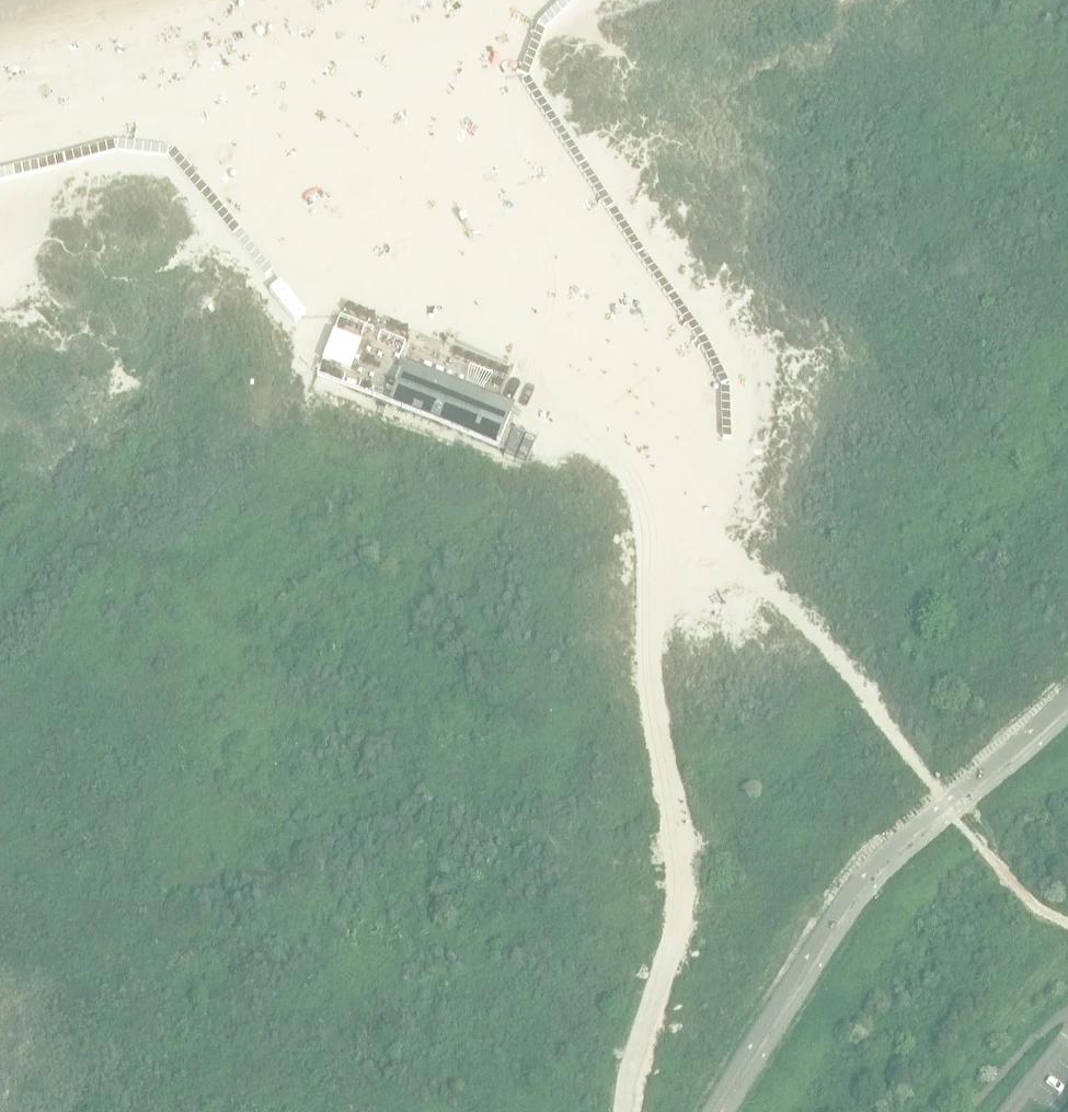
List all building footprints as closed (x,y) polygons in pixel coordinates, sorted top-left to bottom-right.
[(557,0),(545,0),(535,17),(544,23),(557,0)] [(531,77),(540,78),(541,27),(532,27),(531,77)] [(543,81),(535,86),(559,122),(566,117),(543,81)] [(89,128),(92,140),(135,130),(132,118),(89,128)] [(693,289),(571,121),(563,126),(686,294),(693,289)] [(145,122),(140,131),(184,160),(190,151),(145,122)] [(41,141),(44,152),(87,142),(84,131),(41,141)] [(38,152),(35,141),(0,150),(0,162),(38,152)] [(292,274),(196,156),(187,164),(283,282),(292,274)] [(314,300),(302,287),(290,298),(315,325),(327,314),(314,300)] [(341,340),(321,328),(302,353),(321,366),(341,340)] [(490,398),(407,366),(391,404),(473,437),(500,449),(512,420),(485,409),(490,398)]
